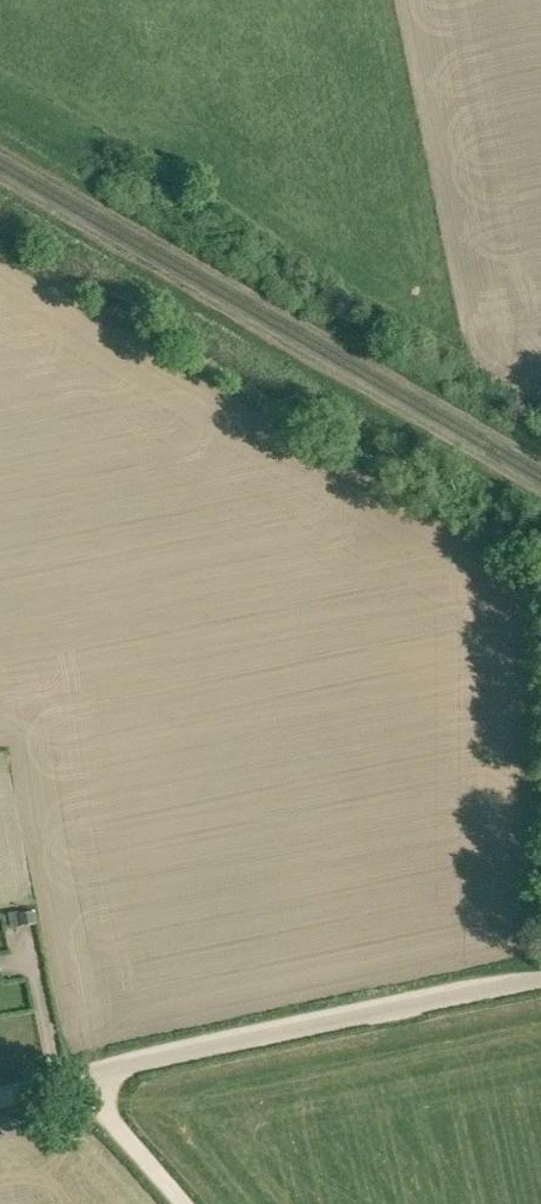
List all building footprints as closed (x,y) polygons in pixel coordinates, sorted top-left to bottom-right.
[(21,914),(23,925),(37,923),(35,911),(21,914)]
